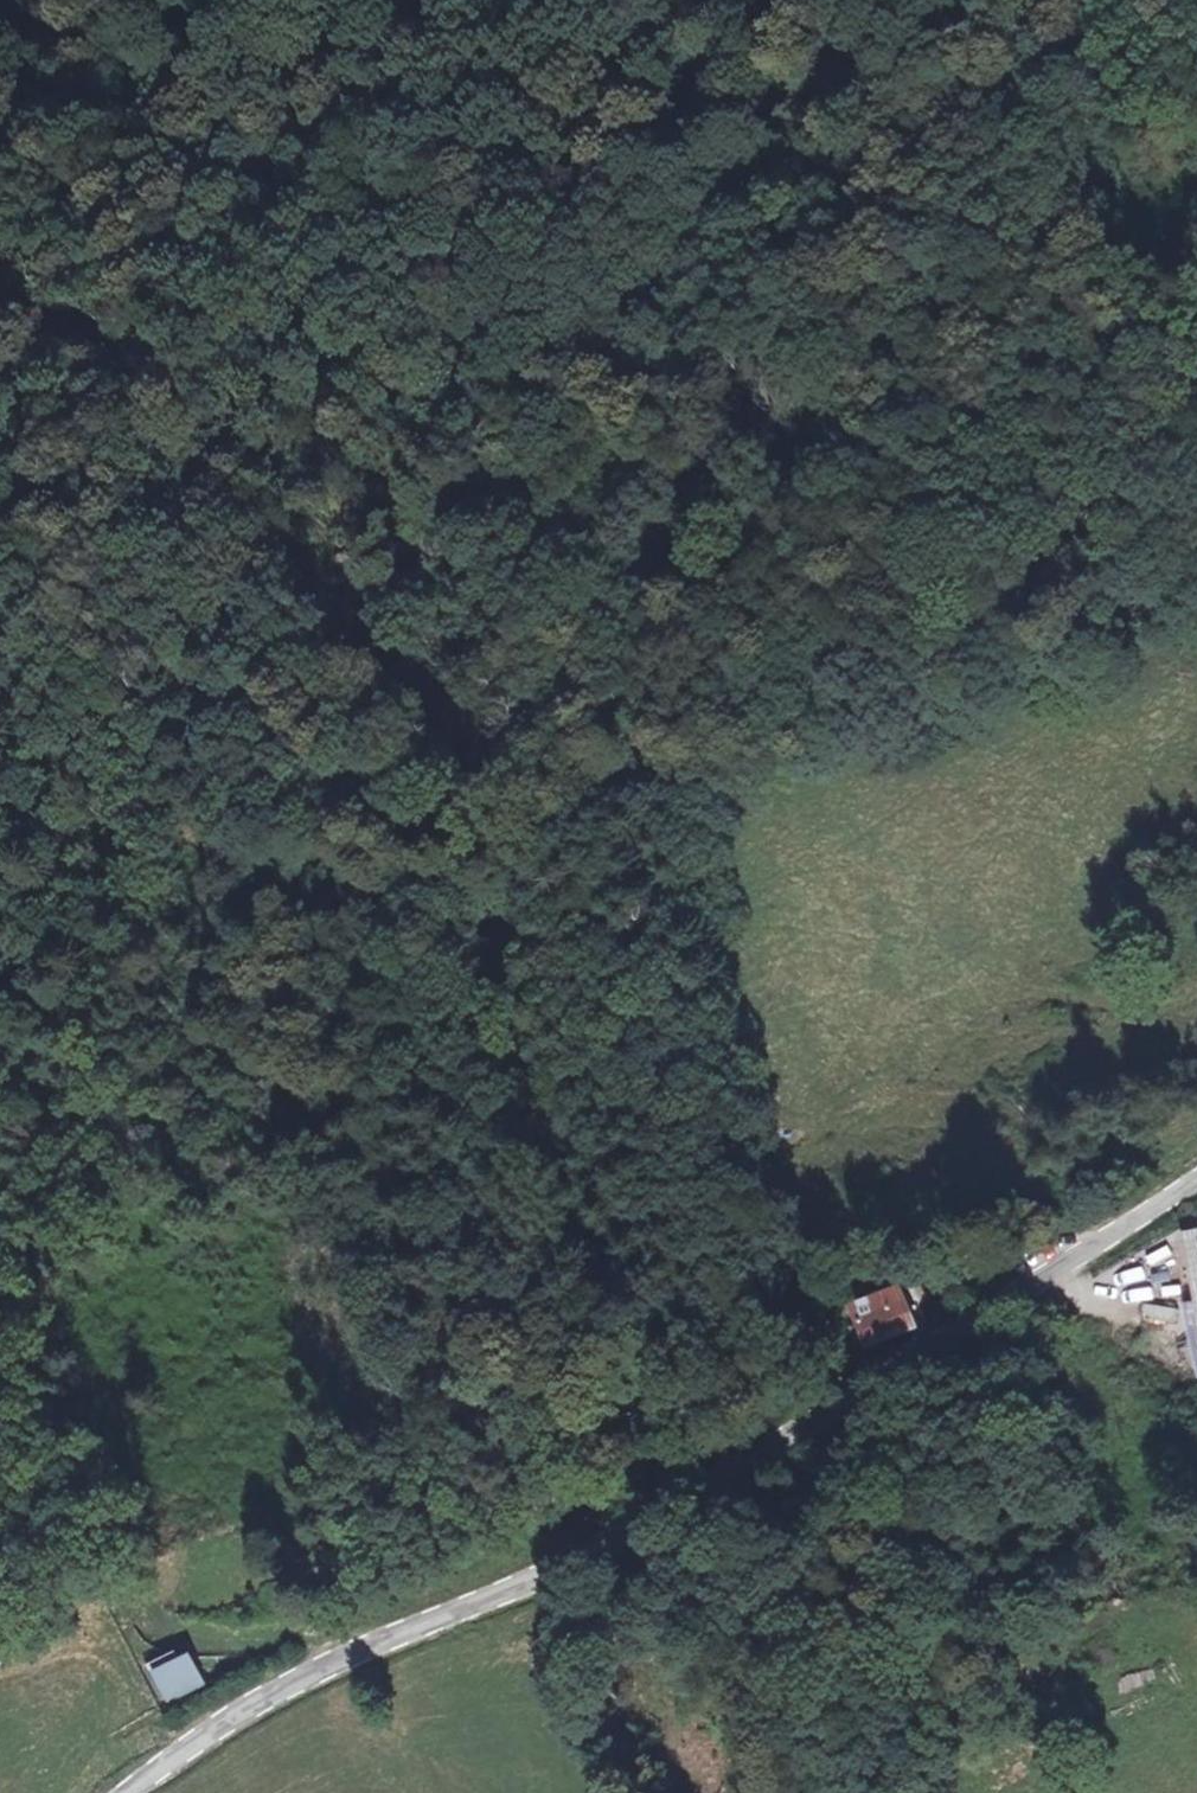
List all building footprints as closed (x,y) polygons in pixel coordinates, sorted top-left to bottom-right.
[(1175,1231),(1196,1332),(1196,1227),(1175,1231)] [(891,1336),(879,1300),(832,1317),(844,1353),(891,1336)] [(1146,1306),(1145,1324),(1179,1325),(1179,1306),(1146,1306)] [(148,1670),(166,1706),(207,1685),(189,1650),(148,1670)]
